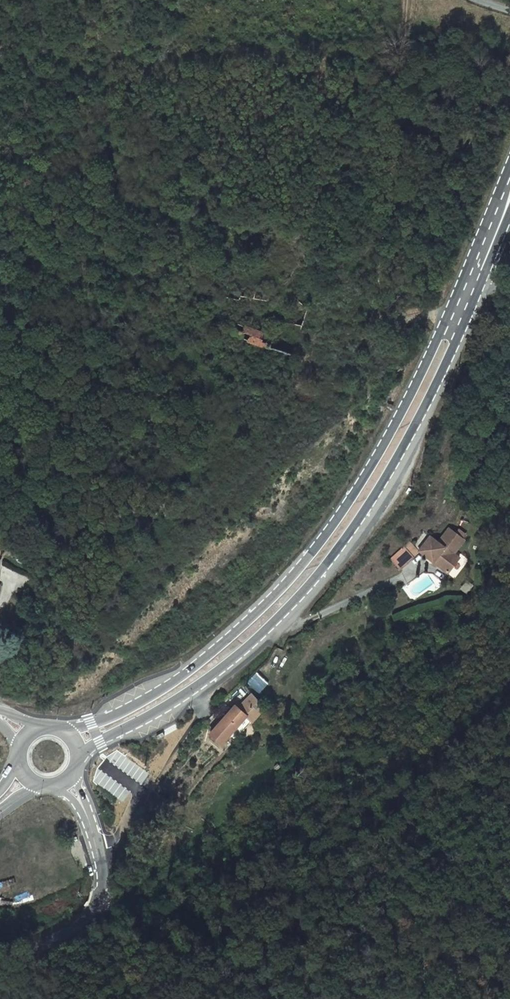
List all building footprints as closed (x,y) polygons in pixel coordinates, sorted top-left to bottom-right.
[(272,349),(275,339),(236,325),(235,330),(232,329),(230,336),(272,349)] [(397,570),(417,554),(408,543),(388,558),(397,570)] [(428,549),(421,566),(412,562),(405,578),(404,579),(439,593),(446,575),(439,572),(446,556),(428,549)] [(384,628),(388,632),(397,625),(393,621),(384,628)] [(259,672),(250,678),(258,692),(268,686),(259,672)] [(256,722),(269,707),(257,693),(245,709),(240,706),(215,734),(226,744),(250,717),(256,722)]
